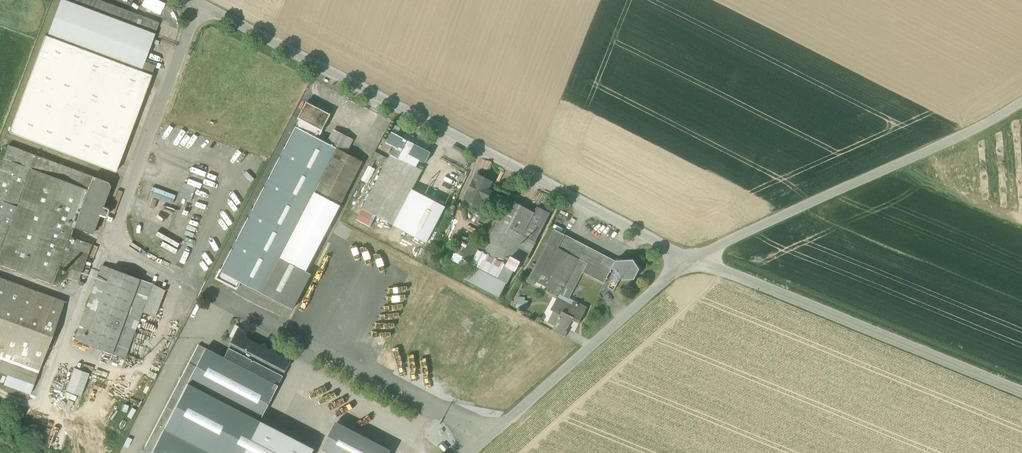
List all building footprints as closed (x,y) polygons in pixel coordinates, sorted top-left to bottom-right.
[(47,36),(141,71),(144,62),(159,23),(99,0),(60,0),(47,36)] [(151,75),(141,71),(47,36),(45,36),(8,133),(115,173),(152,75),(151,75)] [(144,62),(141,71),(151,75),(154,66),(144,62)] [(299,118),(300,119),(306,122),(306,121),(323,130),(332,114),(307,101),(299,118)] [(235,279),(286,305),(291,296),(304,270),(307,271),(364,161),(346,152),(328,143),(319,138),(323,130),(306,121),(306,122),(300,119),(218,277),(228,283),(234,281),(235,279)] [(398,135),(401,128),(396,125),(392,132),(398,135)] [(335,130),(328,143),(346,152),(352,140),(335,130)] [(395,147),(391,154),(417,167),(420,160),(425,163),(431,152),(426,149),(414,143),(402,137),(400,136),(398,135),(392,132),(386,142),(395,147)] [(404,133),(402,137),(414,143),(416,139),(404,133)] [(414,143),(426,149),(431,140),(418,134),(416,139),(414,143)] [(70,236),(73,227),(92,177),(8,145),(0,166),(0,254),(9,257),(13,248),(59,265),(67,268),(75,271),(86,242),(80,240),(70,236)] [(373,157),(386,163),(389,158),(375,151),(373,157)] [(362,209),(363,209),(376,216),(394,225),(413,189),(423,170),(417,167),(391,154),(389,158),(386,163),(362,209)] [(369,165),(361,180),(368,183),(376,169),(369,165)] [(466,197),(480,204),(483,197),(487,199),(491,191),(487,189),(491,182),(477,176),(474,182),(469,191),(466,197)] [(108,182),(92,177),(73,227),(83,231),(92,234),(99,215),(104,217),(107,216),(109,211),(108,208),(103,207),(110,187),(108,182)] [(189,200),(195,187),(184,182),(177,200),(196,208),(198,204),(189,200)] [(151,187),(150,191),(167,196),(168,192),(151,187)] [(446,206),(413,189),(394,225),(427,242),(446,206)] [(480,252),(506,265),(517,244),(534,212),(507,198),(480,252)] [(534,212),(517,244),(527,249),(520,261),(525,264),(536,242),(551,213),(537,206),(534,212)] [(371,227),(376,216),(363,209),(357,220),(371,227)] [(555,229),(548,242),(559,248),(566,235),(555,229)] [(576,240),(566,235),(559,248),(569,253),(576,240)] [(576,240),(569,253),(579,258),(588,263),(583,272),(604,283),(612,268),(616,261),(615,261),(576,240)] [(75,271),(67,268),(63,277),(64,277),(78,282),(92,244),(86,242),(75,271)] [(529,278),(560,294),(579,258),(569,253),(559,248),(548,242),(529,278)] [(469,269),(479,251),(464,243),(454,262),(469,269)] [(517,267),(520,261),(527,249),(517,244),(506,265),(514,269),(517,267)] [(53,283),(59,265),(13,248),(9,257),(0,254),(0,265),(52,284),(53,283)] [(499,297),(514,269),(506,265),(480,252),(479,251),(469,269),(464,279),(499,297)] [(588,263),(579,258),(560,294),(562,295),(569,299),(583,272),(588,263)] [(620,278),(623,280),(634,279),(640,269),(634,260),(616,260),(615,261),(616,261),(612,268),(617,270),(620,278)] [(67,268),(59,265),(53,283),(58,285),(61,278),(63,279),(64,277),(63,277),(67,268)] [(165,291),(153,284),(102,265),(74,340),(125,359),(142,312),(155,317),(165,291)] [(291,296),(298,300),(312,274),(307,271),(304,270),(291,296)] [(608,287),(614,290),(620,278),(617,270),(608,287)] [(7,375),(34,385),(38,372),(64,302),(0,278),(0,372),(7,375)] [(562,295),(559,300),(548,322),(555,325),(566,331),(566,330),(572,319),(573,318),(580,321),(587,308),(574,301),(569,299),(562,295)] [(298,300),(291,296),(286,305),(294,309),(298,300)] [(526,297),(518,296),(517,308),(528,309),(529,301),(525,300),(526,297)] [(552,331),(565,337),(568,331),(566,330),(566,331),(555,325),(552,331)] [(231,343),(223,358),(277,386),(289,361),(275,354),(273,349),(268,350),(266,349),(264,344),(259,345),(245,338),(243,333),(233,336),(233,338),(231,342),(230,342),(229,343),(231,343)] [(188,363),(196,367),(205,348),(198,345),(188,363)] [(277,386),(223,358),(205,348),(196,367),(168,420),(151,452),(241,452),(258,421),(277,386)] [(161,416),(168,420),(196,367),(188,363),(161,416)] [(72,368),(65,391),(81,396),(88,372),(72,368)] [(34,385),(7,375),(4,384),(30,394),(34,385)] [(168,420),(161,416),(142,452),(151,452),(168,420)] [(258,421),(241,452),(309,452),(311,449),(258,421)] [(327,452),(390,452),(391,450),(336,422),(322,450),(327,452)]
